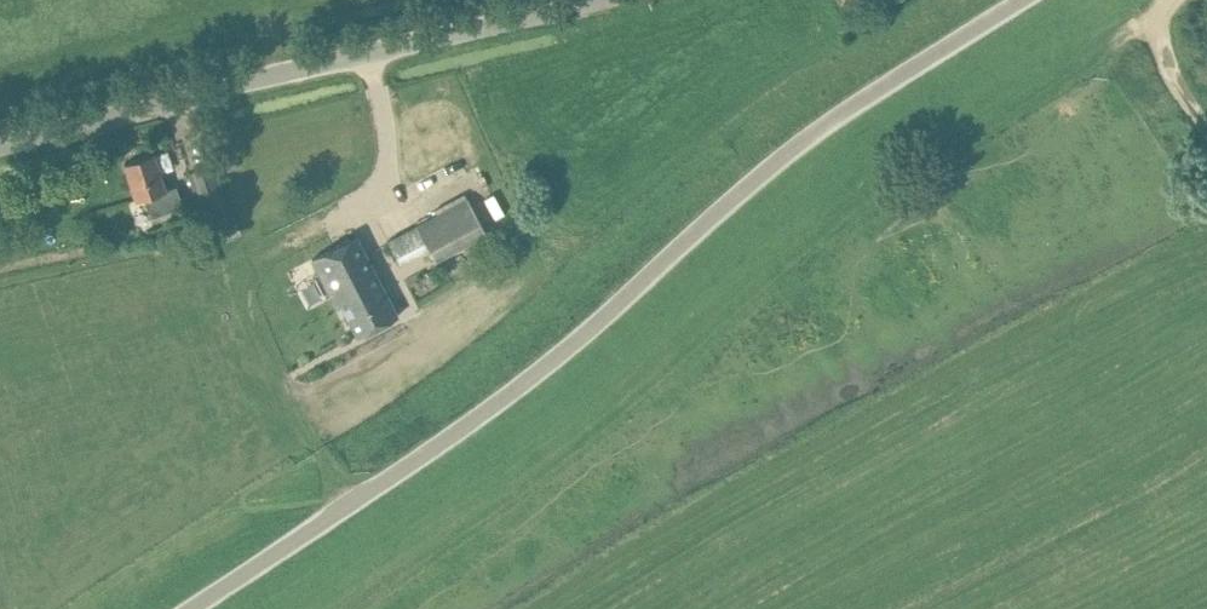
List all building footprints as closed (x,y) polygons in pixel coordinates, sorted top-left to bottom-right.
[(171,206),(166,191),(154,153),(123,164),(135,201),(148,197),(153,213),(171,206)] [(213,165),(188,174),(204,221),(230,212),(213,165)] [(486,232),(467,198),(388,241),(399,263),(428,247),(435,260),(486,232)] [(358,337),(397,316),(356,236),(312,259),(338,309),(342,306),(358,337)]
